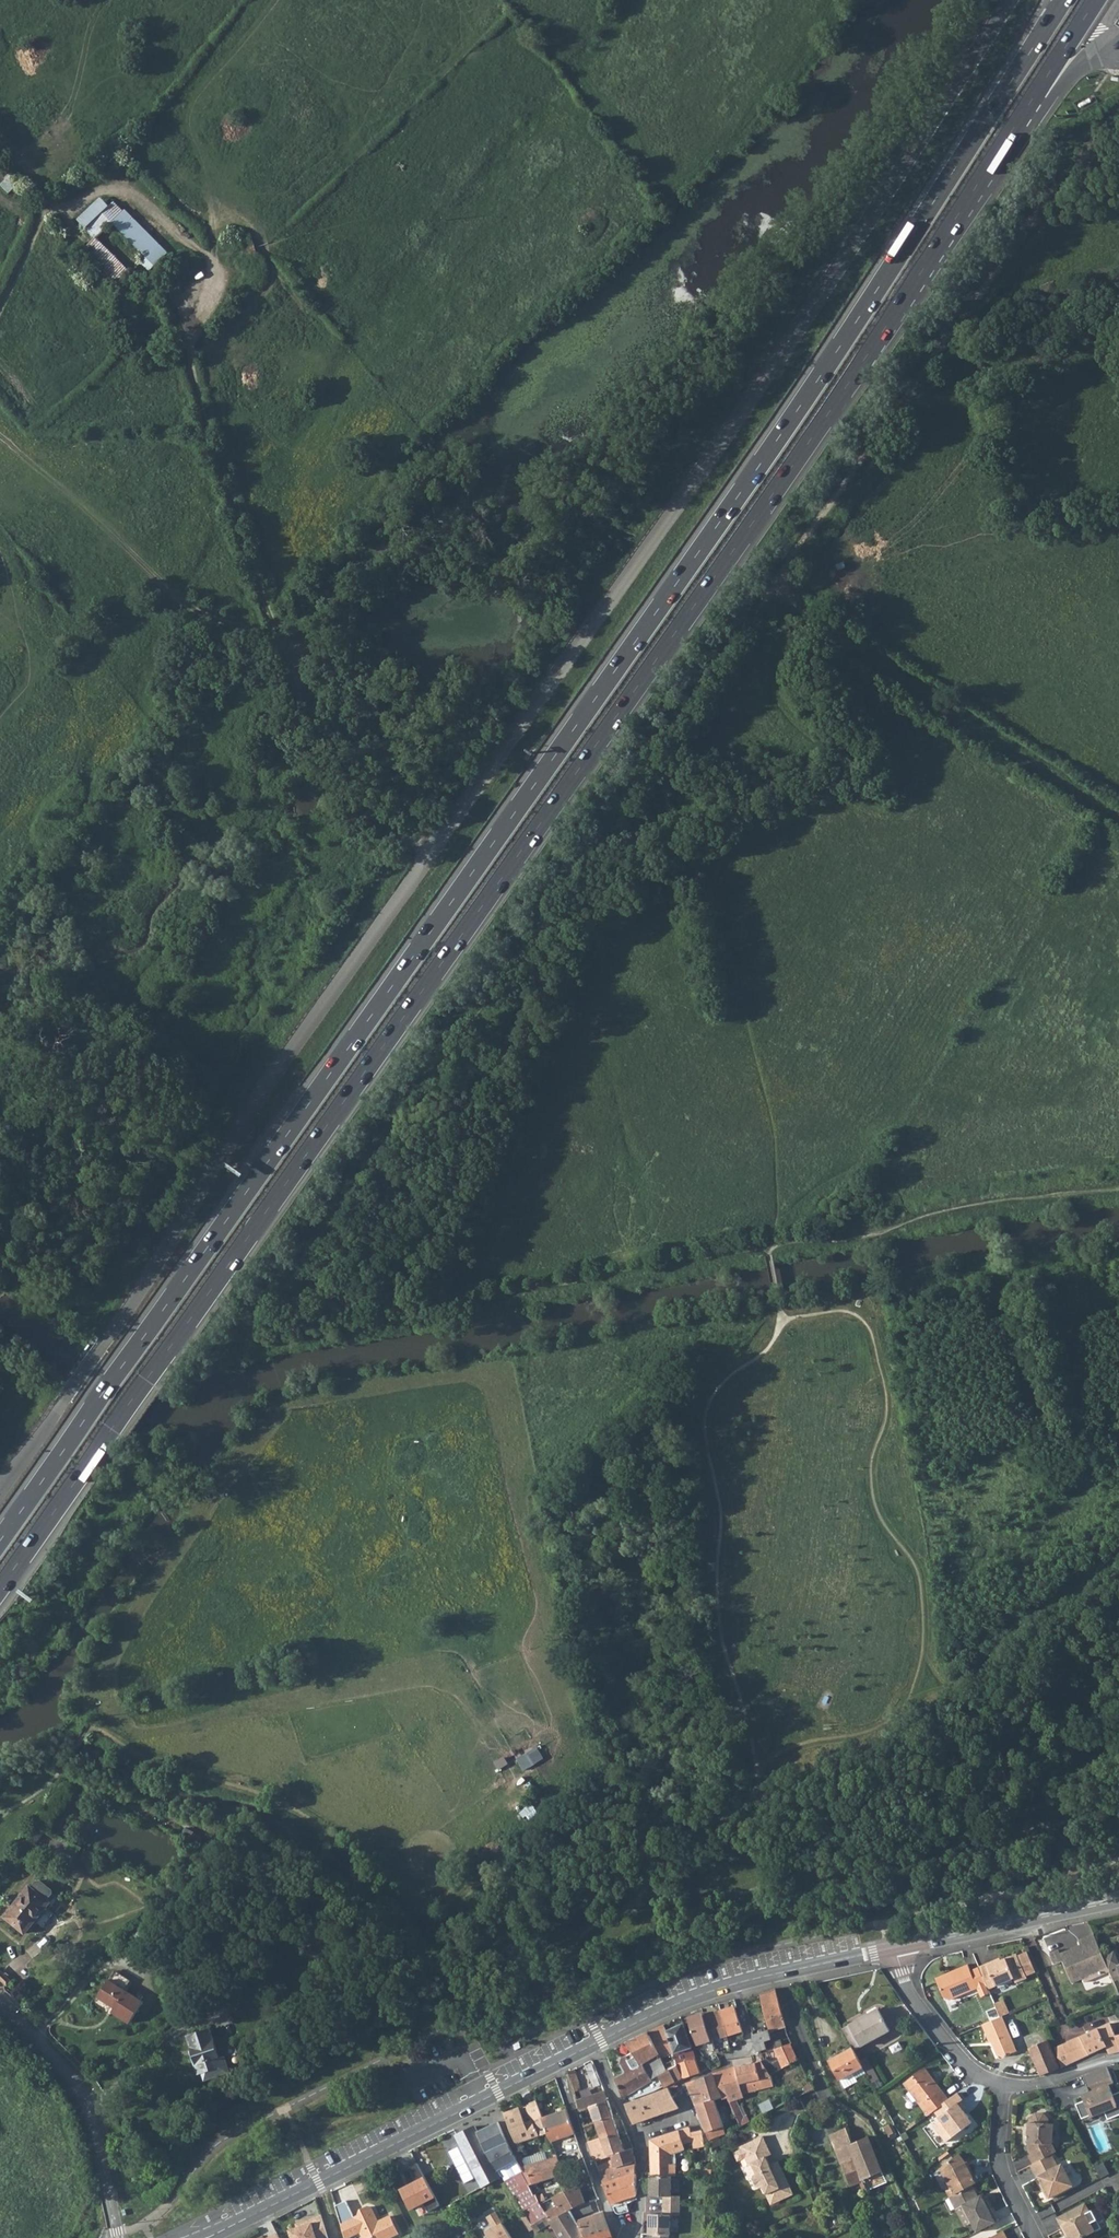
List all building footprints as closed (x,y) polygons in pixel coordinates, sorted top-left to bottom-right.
[(9,178),(3,185),(10,192),(17,184),(9,178)] [(117,289),(132,274),(97,238),(112,223),(148,258),(144,263),(150,270),(168,252),(114,199),(85,228),(96,239),(81,254),(117,289)] [(525,1770),(546,1758),(540,1746),(518,1758),(525,1770)] [(57,1892),(36,1875),(29,1885),(27,1884),(3,1916),(23,1931),(30,1922),(34,1925),(50,1903),(49,1902),(57,1892)] [(480,1930),(464,1943),(471,1951),(487,1939),(480,1930)] [(1108,1971),(1094,1932),(1078,1938),(1080,1943),(1058,1951),(1056,1947),(1050,1949),(1055,1962),(1061,1960),(1069,1981),(1080,1977),(1082,1981),(1108,1971)] [(986,1961),(978,1964),(987,1986),(1013,1976),(1015,1981),(1026,1977),(1026,1974),(1035,1971),(1027,1950),(1018,1954),(1017,1952),(987,1964),(986,1961)] [(1102,1956),(1108,1971),(1110,1977),(1118,1974),(1118,1975),(1118,1965),(1113,1952),(1102,1956)] [(987,1986),(978,1964),(970,1967),(968,1961),(935,1974),(942,1993),(950,1996),(976,1986),(979,1994),(989,1991),(987,1986)] [(105,1981),(95,1999),(113,2010),(110,2014),(127,2026),(141,2003),(105,1981)] [(774,1988),(758,1994),(767,2029),(768,2030),(784,2026),(774,1988)] [(1002,1997),(992,2000),(998,2015),(1001,2014),(1007,2011),(1002,1997)] [(733,2005),(720,2010),(726,2036),(741,2031),(733,2005)] [(876,2006),(847,2021),(859,2043),(888,2027),(876,2006)] [(720,2010),(702,2013),(710,2041),(711,2041),(726,2036),(720,2010)] [(702,2013),(687,2018),(697,2045),(706,2042),(709,2052),(714,2050),(711,2041),(710,2041),(702,2013)] [(998,2015),(980,2022),(987,2041),(992,2039),(992,2043),(990,2044),(994,2054),(998,2055),(1014,2050),(1001,2014),(998,2015)] [(1091,2032),(1054,2048),(1062,2067),(1106,2046),(1108,2055),(1118,2052),(1118,2035),(1115,2035),(1109,2023),(1091,2032)] [(662,2025),(647,2032),(667,2071),(675,2065),(670,2053),(690,2047),(683,2024),(666,2032),(662,2025)] [(210,2027),(186,2035),(198,2071),(202,2071),(205,2079),(231,2071),(226,2054),(219,2057),(210,2027)] [(767,2029),(751,2034),(756,2052),(766,2049),(764,2041),(770,2039),(768,2030),(767,2029)] [(624,2072),(614,2078),(622,2098),(630,2094),(631,2099),(664,2085),(660,2076),(667,2071),(647,2032),(627,2041),(633,2051),(622,2057),(620,2064),(624,2072)] [(770,2039),(764,2041),(766,2049),(767,2051),(772,2049),(774,2048),(771,2039),(770,2039)] [(1029,2049),(1040,2076),(1059,2068),(1047,2042),(1029,2049)] [(765,2061),(760,2061),(770,2075),(799,2060),(791,2043),(774,2048),(772,2049),(779,2063),(770,2068),(765,2061)] [(863,2067),(852,2046),(831,2058),(842,2079),(864,2068),(863,2067)] [(667,2071),(660,2076),(664,2085),(679,2077),(684,2078),(700,2073),(690,2047),(670,2053),(675,2065),(667,2071)] [(736,2067),(723,2071),(730,2085),(724,2087),(730,2102),(736,2100),(743,2097),(741,2091),(744,2090),(743,2086),(750,2084),(749,2081),(763,2077),(770,2075),(760,2061),(755,2062),(736,2067)] [(870,2064),(863,2067),(864,2068),(869,2078),(876,2075),(870,2064)] [(926,2065),(906,2081),(928,2113),(934,2109),(949,2098),(926,2065)] [(1107,2067),(1079,2078),(1085,2092),(1104,2084),(1113,2083),(1107,2067)] [(723,2071),(712,2075),(719,2090),(724,2087),(730,2085),(723,2071)] [(712,2075),(698,2080),(706,2103),(714,2100),(722,2097),(719,2090),(712,2075)] [(698,2080),(687,2083),(709,2141),(725,2134),(723,2131),(721,2132),(719,2128),(723,2126),(714,2100),(706,2103),(698,2080)] [(795,2089),(798,2096),(813,2088),(810,2082),(804,2086),(800,2080),(787,2087),(789,2092),(795,2089)] [(1085,2092),(1076,2096),(1080,2103),(1074,2106),(1080,2119),(1086,2116),(1087,2119),(1104,2113),(1108,2123),(1118,2118),(1118,2089),(1108,2093),(1104,2084),(1085,2092)] [(668,2088),(641,2098),(651,2117),(679,2108),(668,2088)] [(604,2091),(577,2101),(579,2109),(608,2100),(604,2091)] [(949,2098),(934,2109),(941,2118),(934,2124),(946,2140),(973,2121),(964,2109),(966,2108),(961,2100),(963,2098),(958,2091),(949,2098)] [(651,2117),(641,2098),(625,2104),(633,2123),(651,2117)] [(608,2100),(579,2109),(584,2126),(595,2121),(613,2115),(608,2100)] [(736,2100),(730,2102),(740,2126),(773,2109),(771,2103),(757,2110),(753,2101),(739,2107),(736,2100)] [(542,2118),(535,2101),(525,2104),(531,2121),(524,2123),(519,2108),(503,2113),(515,2145),(547,2133),(542,2118)] [(567,2110),(542,2118),(547,2133),(550,2141),(575,2132),(567,2110)] [(613,2115),(595,2121),(601,2138),(602,2140),(619,2135),(613,2115)] [(1051,2155),(1056,2153),(1051,2146),(1053,2125),(1048,2125),(1048,2121),(1043,2115),(1035,2115),(1030,2120),(1029,2123),(1027,2144),(1028,2144),(1028,2150),(1031,2155),(1029,2156),(1033,2164),(1051,2155)] [(454,2137),(481,2190),(502,2178),(498,2172),(516,2160),(497,2122),(477,2132),(474,2126),(454,2137)] [(650,2139),(651,2174),(671,2175),(676,2176),(675,2165),(671,2165),(671,2154),(685,2149),(684,2145),(693,2144),(694,2148),(702,2147),(701,2130),(691,2133),(689,2127),(650,2139)] [(846,2129),(829,2136),(831,2141),(849,2185),(864,2180),(851,2144),(846,2129)] [(604,2153),(594,2157),(596,2162),(612,2156),(625,2152),(619,2135),(602,2140),(606,2152),(604,2153)] [(762,2187),(770,2205),(793,2195),(780,2168),(771,2165),(769,2166),(765,2158),(771,2155),(762,2137),(739,2147),(741,2150),(745,2158),(748,2166),(751,2164),(756,2175),(753,2176),(752,2179),(755,2187),(759,2188),(762,2187)] [(868,2137),(851,2144),(864,2180),(868,2191),(887,2183),(868,2137)] [(598,2139),(589,2142),(594,2157),(604,2153),(599,2140),(598,2139)] [(553,2148),(521,2158),(524,2166),(526,2169),(532,2184),(555,2176),(556,2177),(565,2173),(563,2169),(556,2156),(555,2153),(553,2148)] [(625,2152),(612,2156),(612,2160),(613,2168),(636,2161),(632,2149),(625,2152)] [(745,2158),(741,2150),(733,2153),(737,2162),(745,2158)] [(958,2154),(939,2168),(943,2174),(954,2195),(972,2186),(977,2183),(969,2167),(968,2168),(965,2163),(958,2154)] [(1051,2155),(1033,2164),(1031,2165),(1037,2178),(1039,2177),(1044,2189),(1043,2190),(1047,2199),(1072,2187),(1062,2165),(1057,2167),(1051,2155)] [(612,2160),(598,2166),(600,2173),(613,2168),(612,2160)] [(613,2168),(600,2173),(604,2185),(636,2174),(636,2161),(613,2168)] [(538,2205),(521,2171),(513,2175),(533,2209),(524,2215),(531,2227),(547,2217),(540,2204),(538,2205)] [(589,2174),(573,2180),(574,2185),(576,2190),(580,2188),(593,2184),(589,2174)] [(636,2174),(604,2185),(610,2203),(611,2205),(620,2201),(637,2196),(636,2174)] [(671,2175),(651,2174),(650,2196),(664,2196),(663,2205),(679,2206),(679,2196),(671,2196),(671,2175)] [(412,2210),(438,2196),(427,2175),(401,2188),(412,2210)] [(576,2190),(574,2185),(561,2191),(561,2192),(557,2194),(562,2203),(567,2212),(569,2211),(585,2203),(580,2188),(576,2190)] [(972,2186),(954,2195),(949,2198),(964,2227),(975,2221),(980,2230),(997,2222),(986,2202),(985,2203),(980,2195),(977,2197),(972,2186)] [(420,2216),(442,2205),(438,2197),(416,2208),(420,2216)] [(335,2205),(345,2237),(346,2237),(360,2231),(363,2237),(368,2237),(378,2234),(380,2237),(389,2237),(398,2234),(390,2216),(378,2222),(372,2208),(368,2207),(360,2210),(359,2214),(359,2215),(354,2218),(346,2200),(335,2205)] [(627,2203),(613,2207),(614,2208),(616,2213),(621,2214),(629,2212),(627,2203)] [(679,2206),(663,2205),(663,2214),(649,2214),(649,2235),(653,2235),(668,2235),(669,2235),(670,2215),(679,2216),(679,2206)] [(1086,2206),(1058,2220),(1066,2236),(1068,2234),(1070,2237),(1085,2237),(1095,2233),(1087,2216),(1090,2214),(1086,2206)] [(549,2223),(558,2237),(585,2237),(576,2223),(569,2211),(567,2212),(550,2222),(549,2223)] [(576,2223),(585,2237),(612,2237),(603,2213),(576,2223)] [(320,2215),(311,2218),(313,2222),(307,2224),(306,2220),(296,2223),(298,2227),(290,2229),(292,2237),(327,2237),(320,2215)] [(547,2217),(531,2227),(534,2232),(549,2223),(550,2222),(547,2217)]
